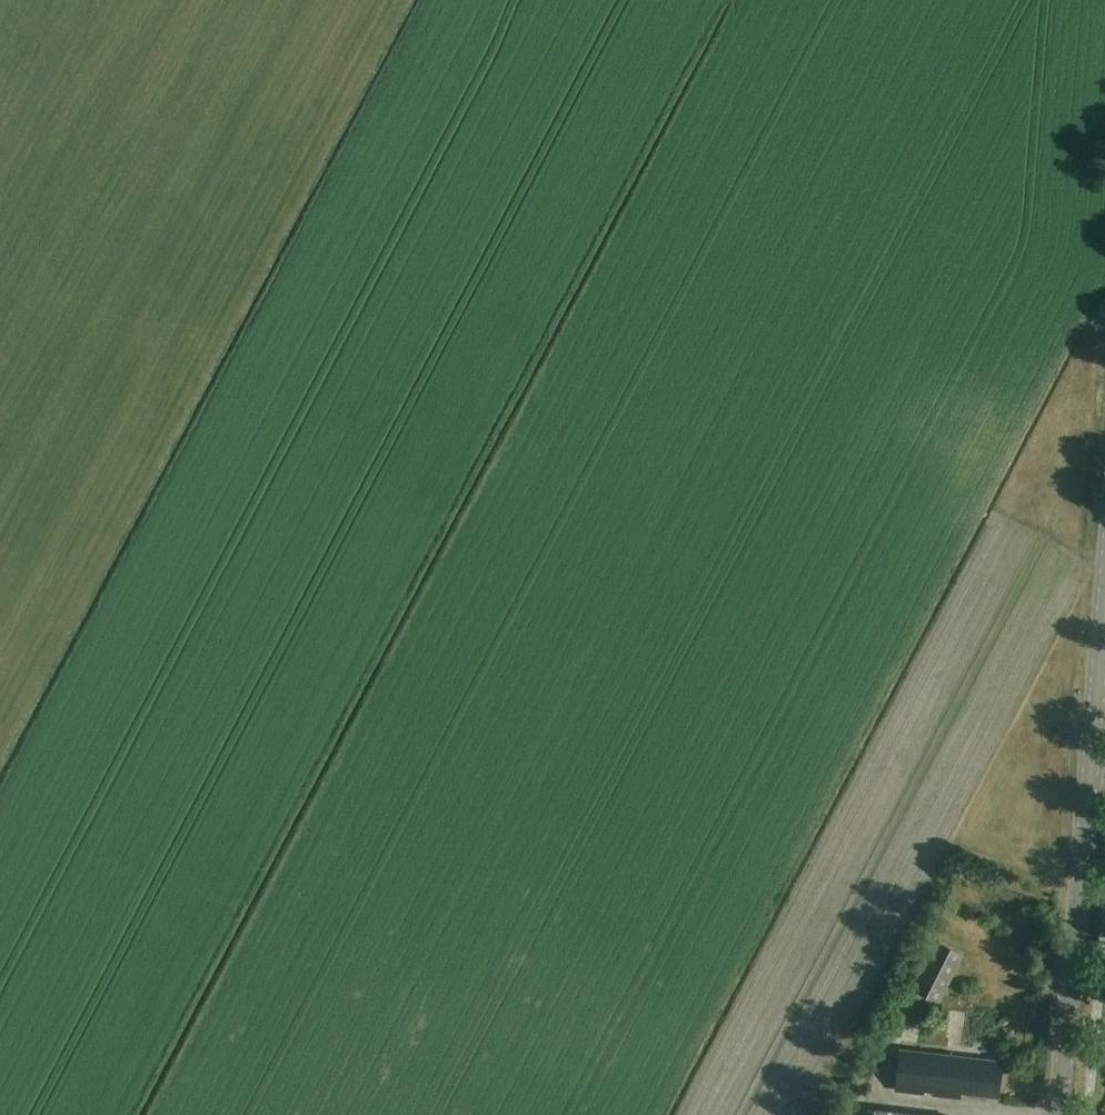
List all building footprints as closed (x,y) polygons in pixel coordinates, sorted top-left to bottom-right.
[(965,952),(939,940),(914,989),(940,1002),(965,952)] [(921,1048),(901,1046),(897,1089),(959,1095),(960,1090),(998,1094),(1002,1058),(983,1056),(983,1059),(921,1052),(921,1048)]
